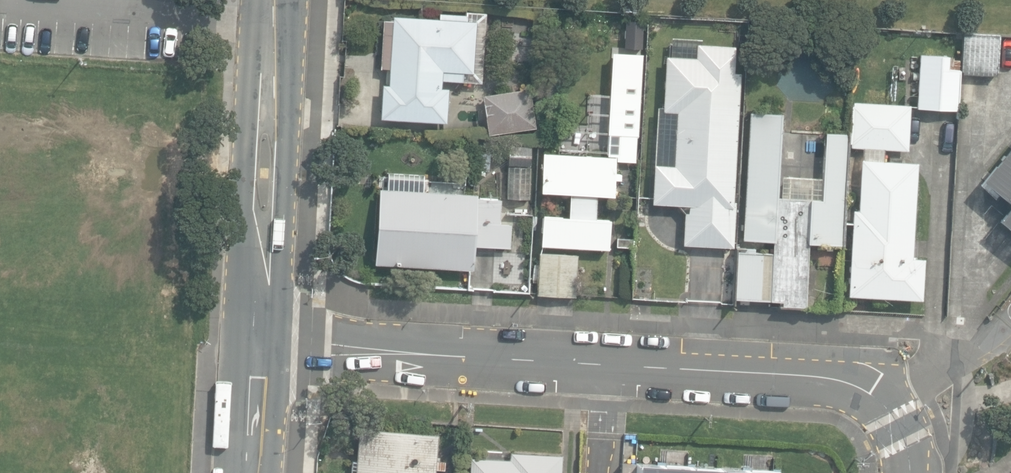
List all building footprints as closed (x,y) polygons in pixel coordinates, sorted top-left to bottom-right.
[(378,83),(376,117),(442,122),(445,87),(437,86),(438,79),(479,82),(483,12),(463,10),(463,14),(436,12),(436,17),(389,14),(388,20),(380,19),(377,67),(385,67),(384,83),(378,83)] [(996,34),(960,31),(958,73),(994,75),(996,34)] [(681,212),(679,244),(730,247),(732,200),(729,200),(737,72),(730,72),(731,45),(692,43),(692,57),(661,55),(658,111),(673,112),(670,164),(650,163),(648,202),(676,204),(681,212)] [(607,51),(602,133),(604,133),(602,155),(613,155),(613,160),(632,161),(634,136),(635,136),(640,53),(607,51)] [(946,55),(916,54),(914,107),(954,109),(956,68),(946,67),(946,55)] [(528,88),(480,95),(486,135),(534,128),(528,88)] [(847,208),(842,295),(918,299),(921,257),(908,256),(914,161),(881,159),(882,148),(905,149),(908,104),(891,103),(892,90),(863,88),(863,102),(850,101),(847,146),(860,147),(860,158),(857,158),(854,209),(847,208)] [(752,247),(732,246),(729,297),(778,301),(777,304),(801,306),(806,242),(813,243),(813,246),(824,246),(825,244),(836,244),(844,131),(821,130),(819,176),(775,174),(778,113),(746,111),(739,239),(769,240),(769,252),(752,252),(752,247)] [(505,164),(528,165),(529,146),(506,145),(505,164)] [(982,182),(1010,204),(1010,147),(982,182)] [(486,170),(488,153),(475,151),(473,168),(486,170)] [(538,214),(536,244),(606,248),(607,218),(591,217),(593,194),(609,195),(611,179),(620,180),(620,172),(612,172),(613,160),(613,155),(602,155),(539,152),(536,190),(566,192),(564,216),(538,214)] [(528,166),(506,165),(504,198),(528,199),(528,166)] [(473,196),(473,193),(420,190),(421,174),(385,172),(384,188),(375,188),(370,263),(468,269),(470,245),(473,196)] [(473,196),(470,245),(508,248),(509,223),(496,223),(498,198),(473,196)] [(998,222),(1010,232),(1010,208),(998,222)] [(576,255),(536,252),(533,294),(573,296),(576,255)] [(435,432),(356,426),(353,459),(349,459),(347,472),(432,472),(435,432)] [(559,453),(507,450),(507,457),(467,455),(466,472),(558,472),(559,453)] [(624,454),(623,472),(767,472),(768,461),(624,454)]
